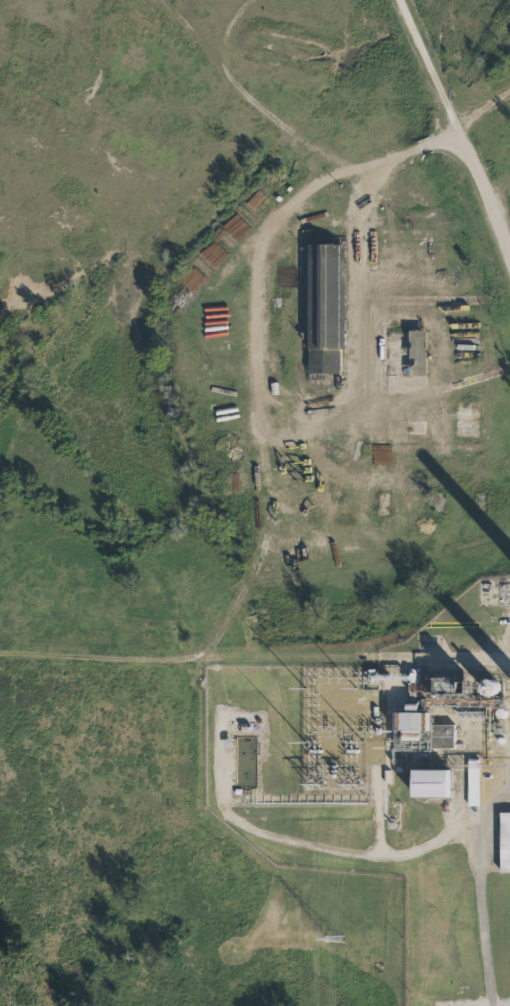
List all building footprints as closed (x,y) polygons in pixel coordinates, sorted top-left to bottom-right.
[(343,243),(305,243),(304,348),(307,348),(307,372),(338,372),(338,348),(341,348),(343,243)] [(407,375),(423,375),(422,329),(408,330),(408,366),(407,366),(407,375)] [(451,724),(426,725),(426,712),(413,712),(413,704),(402,705),(402,712),(395,712),(395,732),(400,731),(401,740),(415,740),(415,735),(419,735),(419,742),(427,742),(427,748),(452,747),(451,724)] [(448,797),(448,769),(407,769),(407,796),(448,797)]
